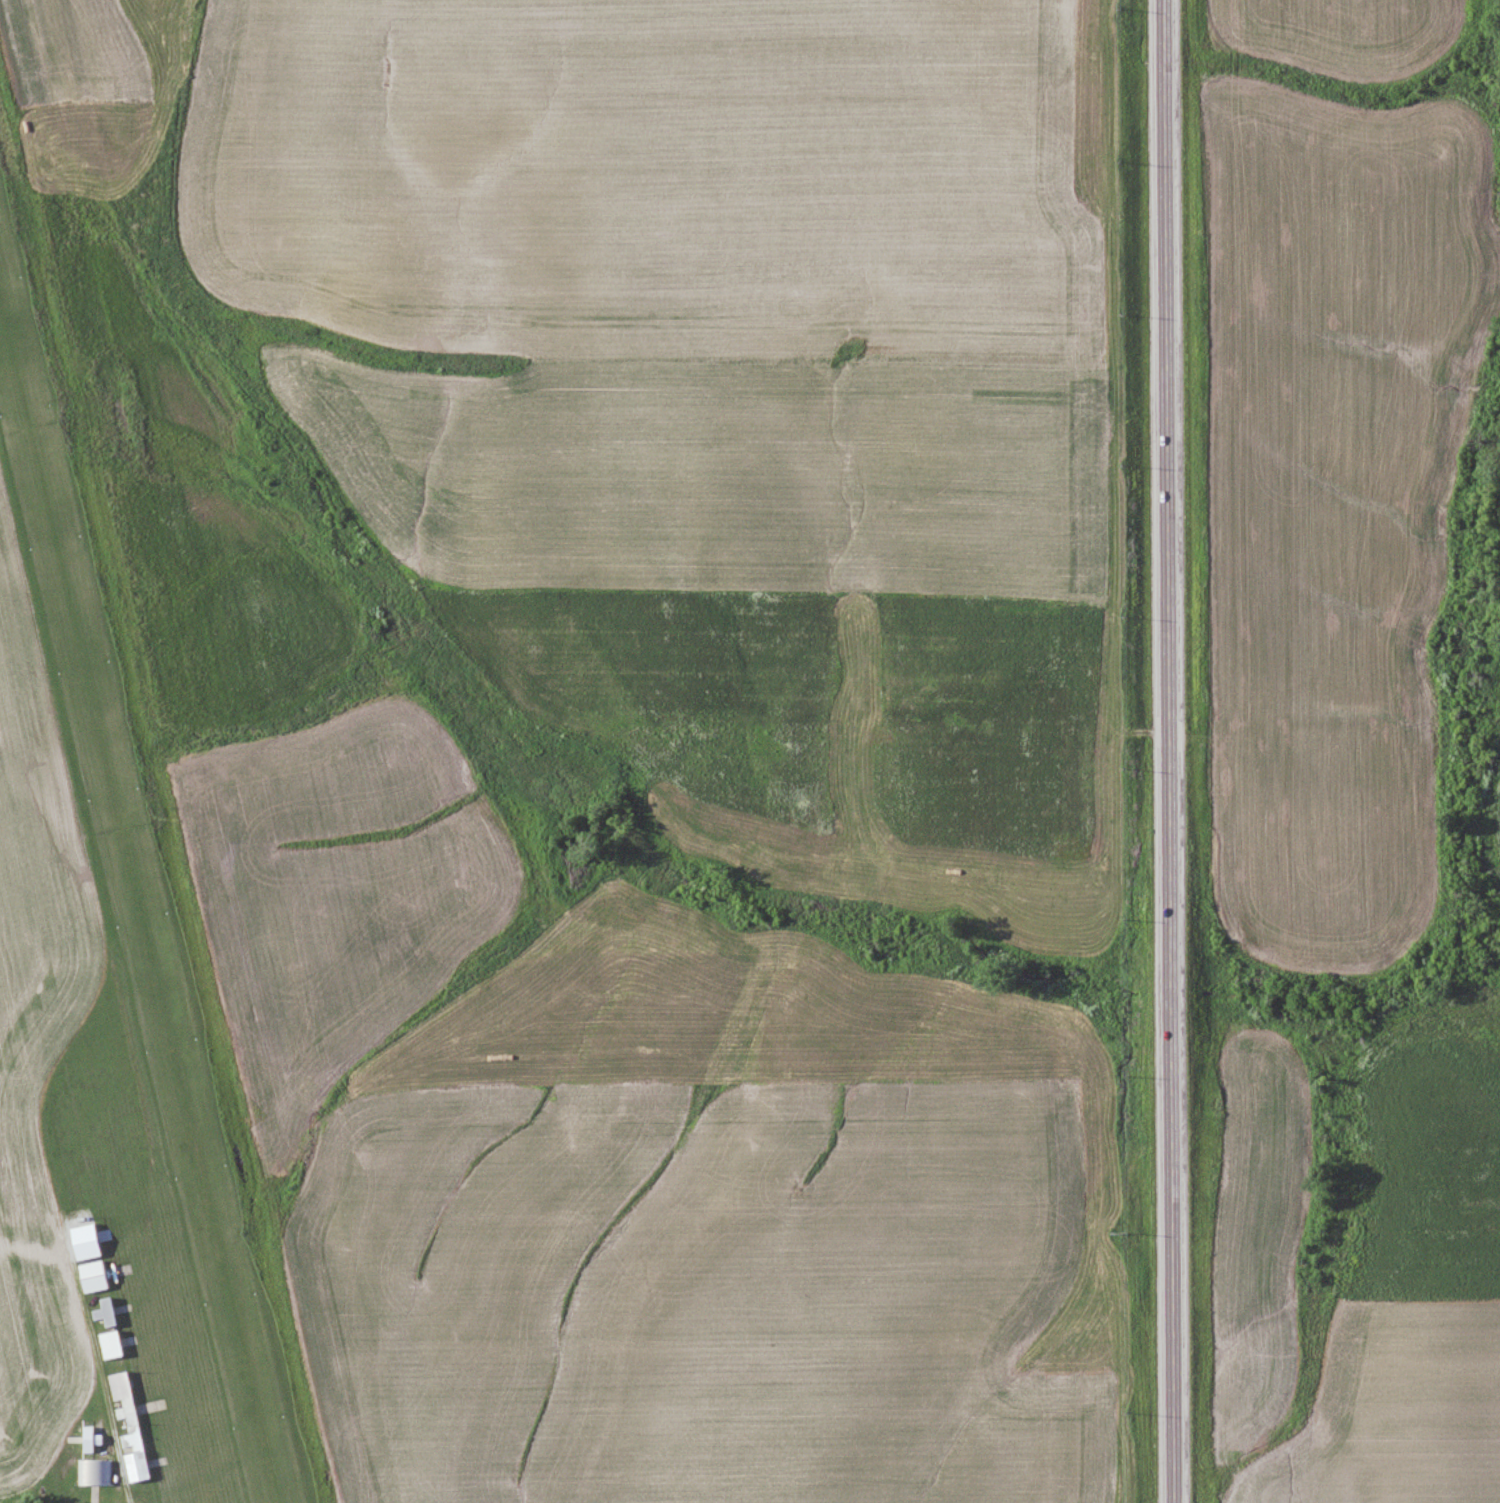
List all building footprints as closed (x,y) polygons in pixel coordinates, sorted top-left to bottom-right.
[(75,1264),(80,1294),(109,1290),(105,1260),(75,1264)] [(103,1330),(118,1325),(115,1316),(131,1310),(129,1305),(115,1310),(110,1296),(96,1301),(99,1308),(88,1312),(92,1321),(99,1319),(103,1330)] [(101,1361),(123,1357),(118,1330),(96,1334),(101,1361)] [(147,1480),(128,1372),(106,1375),(111,1406),(114,1420),(123,1419),(126,1436),(117,1437),(119,1449),(129,1447),(130,1454),(121,1455),(126,1484),(147,1480)] [(78,1461),(78,1486),(111,1486),(111,1461),(78,1461)]
